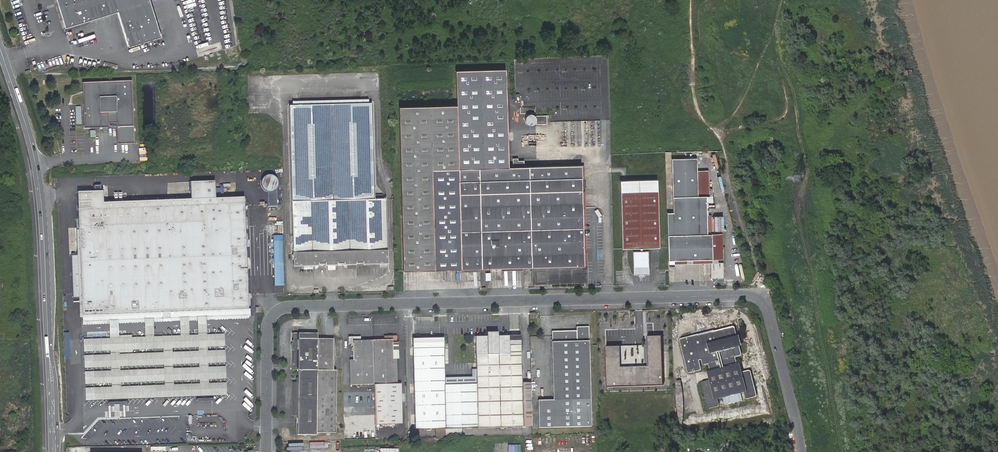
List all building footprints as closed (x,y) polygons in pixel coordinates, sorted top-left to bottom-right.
[(66,27),(118,11),(129,46),(161,36),(150,0),(58,0),(66,27)] [(465,169),(508,168),(506,70),(456,71),(457,105),(459,169),(465,169)] [(133,80),(82,82),(84,128),(102,127),(102,131),(106,131),(106,127),(116,126),(117,145),(136,144),(133,80)] [(289,106),(292,201),(339,200),(354,200),(367,199),(375,199),(372,104),(289,106)] [(457,105),(399,107),(403,270),(481,268),(479,193),(459,194),(459,169),(457,105)] [(546,123),(546,115),(534,115),(534,107),(520,107),(520,113),(525,113),(526,123),(546,123)] [(713,260),(723,259),(722,234),(714,234),(712,234),(707,234),(706,196),(709,196),(708,170),(697,171),(697,158),(685,159),(671,159),(672,197),(673,213),(667,213),(668,261),(674,261),(712,260),(713,260)] [(512,159),(513,168),(524,167),(524,161),(518,161),(517,159),(512,159)] [(459,169),(459,194),(479,193),(582,191),(581,166),(524,167),(513,168),(508,168),(465,169),(459,169)] [(264,175),(264,206),(277,206),(276,175),(264,175)] [(620,181),(620,192),(657,191),(657,184),(657,179),(620,181)] [(77,191),(77,209),(91,208),(97,208),(229,203),(233,309),(248,309),(244,197),(215,198),(214,181),(190,182),(190,199),(102,202),(102,191),(100,191),(100,185),(94,185),(94,191),(77,191)] [(523,267),(531,267),(584,266),(584,253),(582,209),(582,191),(479,193),(481,268),(523,267)] [(652,248),(659,248),(657,191),(620,192),(622,249),(630,249),(640,248),(640,252),(633,252),(633,267),(633,271),(634,275),(649,275),(649,271),(648,267),(648,251),(642,251),(642,248),(652,248)] [(354,200),(339,200),(340,265),(343,265),(357,264),(361,264),(375,264),(380,264),(387,264),(387,251),(386,199),(375,199),(367,199),(354,200)] [(340,265),(339,200),(292,201),(293,253),(293,266),(305,266),(319,265),(324,265),(338,265),(340,265)] [(97,208),(91,208),(77,209),(79,255),(71,255),(73,296),(81,296),(81,315),(82,315),(232,309),(233,309),(229,203),(97,208)] [(283,240),(274,241),(275,286),(284,285),(283,240)] [(584,266),(531,267),(532,284),(588,283),(587,253),(584,253),(584,266)] [(248,309),(233,309),(82,315),(82,321),(109,320),(118,320),(144,319),(153,319),(179,318),(188,317),(197,317),(206,317),(250,315),(250,309),(248,309)] [(180,335),(189,335),(189,326),(188,317),(179,318),(180,327),(180,335)] [(198,335),(207,334),(206,326),(206,317),(197,317),(197,326),(198,335)] [(145,328),(145,337),(154,336),(153,328),(153,319),(144,319),(145,328)] [(110,338),(118,338),(118,329),(118,320),(109,320),(109,329),(110,338)] [(718,399),(744,393),(745,397),(745,398),(746,398),(747,399),(748,399),(755,397),(756,397),(756,396),(757,396),(757,395),(757,394),(751,372),(751,371),(750,371),(750,370),(749,370),(748,370),(741,372),(741,371),(740,367),(739,362),(737,363),(736,357),(740,356),(741,356),(741,355),(742,355),(742,354),(740,346),(737,335),(735,328),(735,327),(734,327),(734,326),(733,326),(698,335),(698,334),(695,335),(691,336),(681,339),(680,339),(680,340),(680,341),(688,372),(688,373),(689,373),(690,373),(699,370),(700,370),(701,370),(701,369),(701,368),(699,360),(702,359),(703,363),(703,364),(703,365),(704,365),(705,365),(709,364),(710,370),(708,370),(709,375),(710,379),(711,380),(703,382),(702,382),(702,383),(702,384),(707,407),(708,407),(708,408),(709,408),(710,408),(717,406),(718,406),(719,406),(719,405),(719,404),(718,399)] [(539,428),(591,426),(590,400),(589,345),(589,341),(589,327),(576,327),(576,331),(552,331),(552,336),(552,342),(551,342),(553,400),(538,400),(539,428)] [(292,370),(298,370),(317,370),(333,370),(333,339),(327,339),(321,339),(317,339),(317,333),(292,333),(292,370)] [(384,340),(372,340),(374,384),(397,384),(397,358),(393,358),(392,342),(397,342),(397,335),(384,335),(384,340)] [(498,336),(495,336),(475,336),(476,384),(469,384),(470,428),(478,428),(523,427),(522,396),(522,389),(522,383),(521,345),(510,345),(509,335),(498,336)] [(510,345),(521,345),(521,339),(521,335),(520,335),(509,335),(510,345)] [(621,344),(605,345),(606,386),(664,384),(662,335),(648,335),(649,366),(621,366),(621,344)] [(374,384),(372,340),(360,340),(360,337),(348,337),(349,344),(353,344),(353,359),(349,360),(350,385),(374,384)] [(444,337),(412,338),(415,430),(470,428),(469,384),(445,385),(444,337)] [(317,370),(298,370),(298,377),(298,380),(298,382),(292,382),(292,416),(298,416),(298,419),(297,422),(297,429),(297,435),(317,435),(317,433),(335,433),(336,370),(333,370),(317,370)] [(522,396),(523,427),(532,426),(531,383),(522,383),(522,389),(522,396)] [(397,384),(374,384),(375,424),(398,423),(397,384)]
